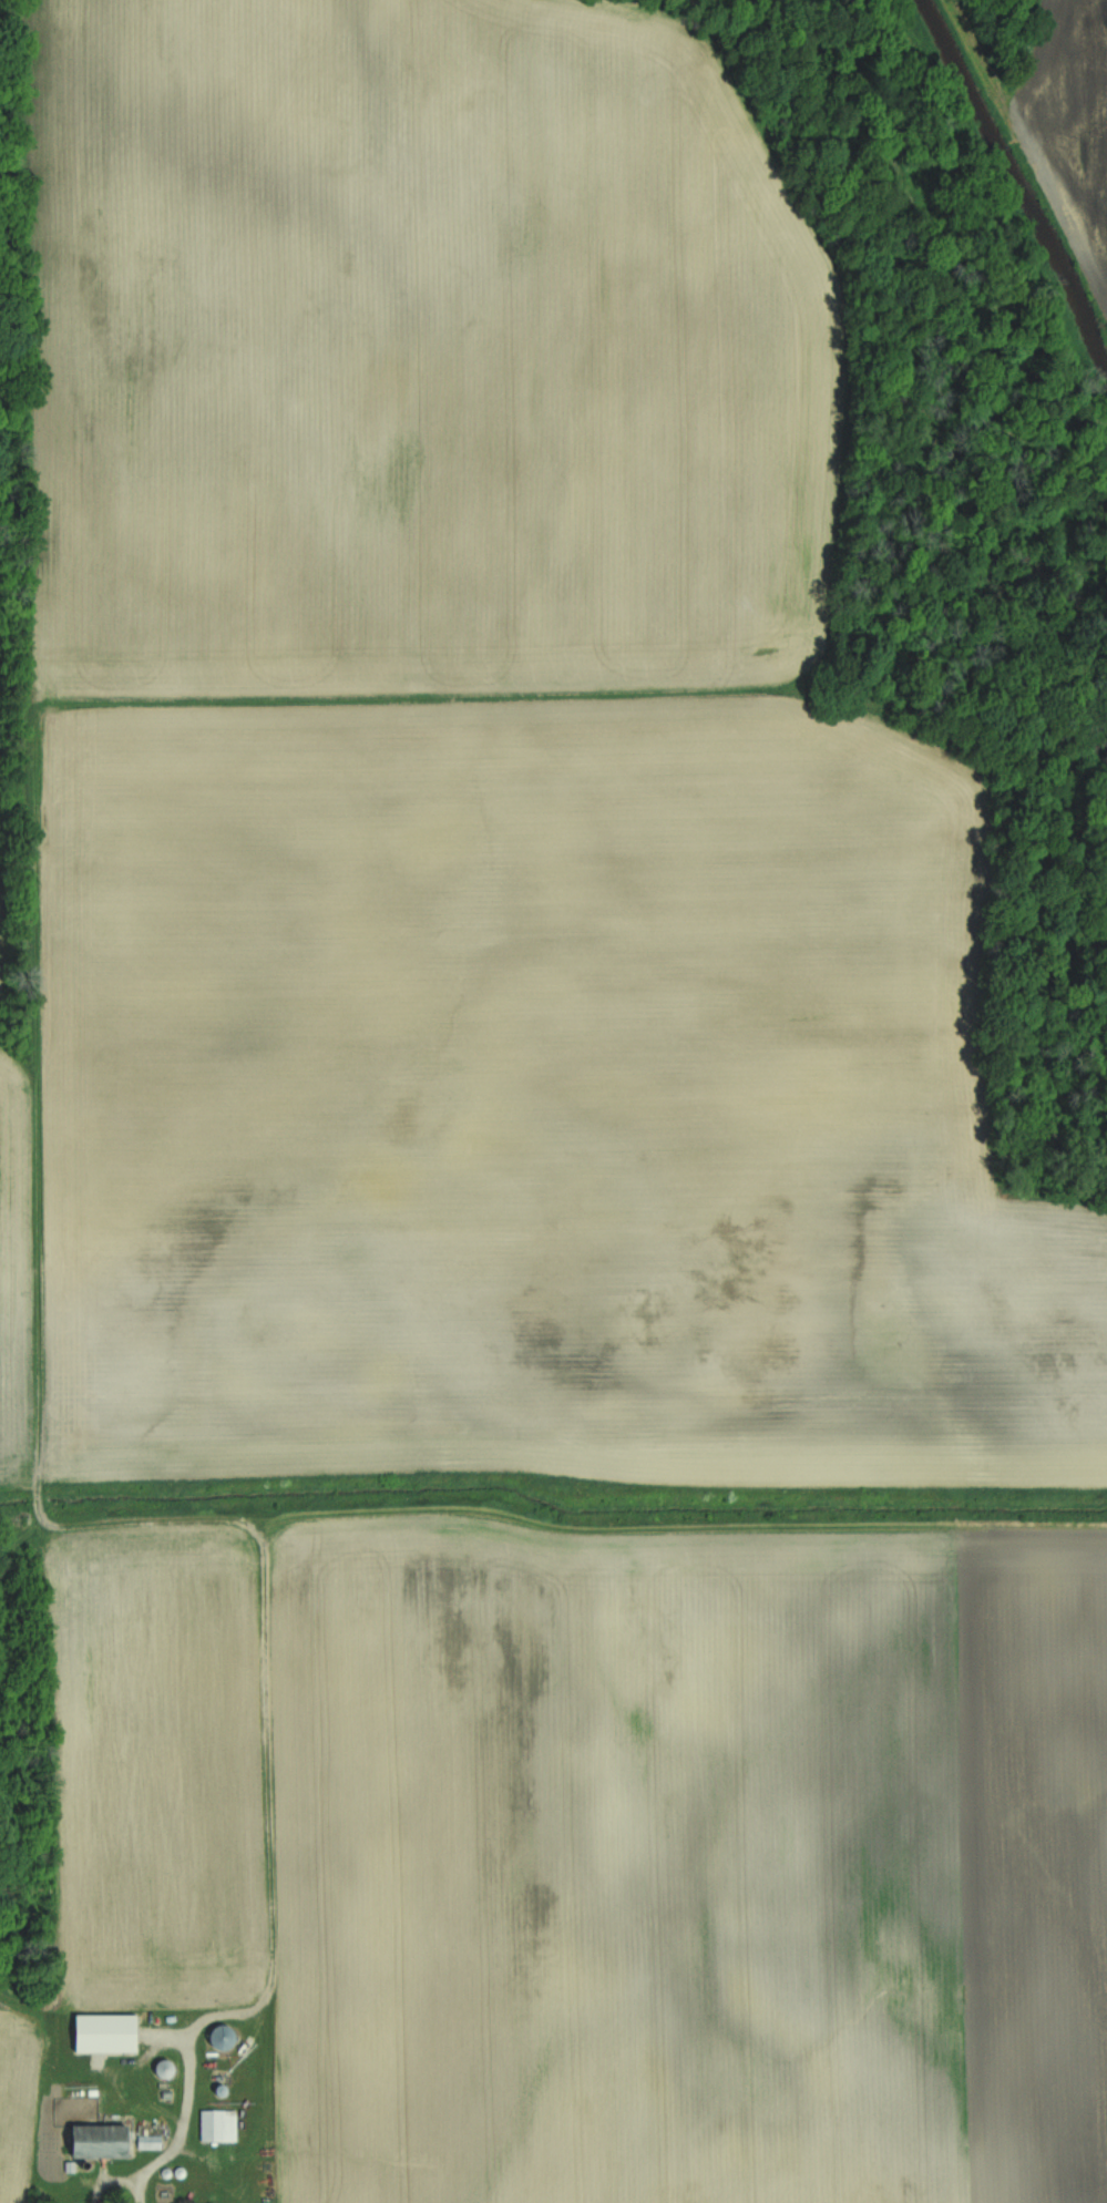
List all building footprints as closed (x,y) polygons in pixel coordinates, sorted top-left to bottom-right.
[(72,2015),(72,2052),(136,2052),(136,2015),(72,2015)] [(235,2037),(221,2026),(208,2042),(222,2053),(235,2037)] [(235,2141),(235,2110),(200,2110),(200,2141),(235,2141)] [(68,2125),(68,2158),(124,2158),(124,2125),(68,2125)]
